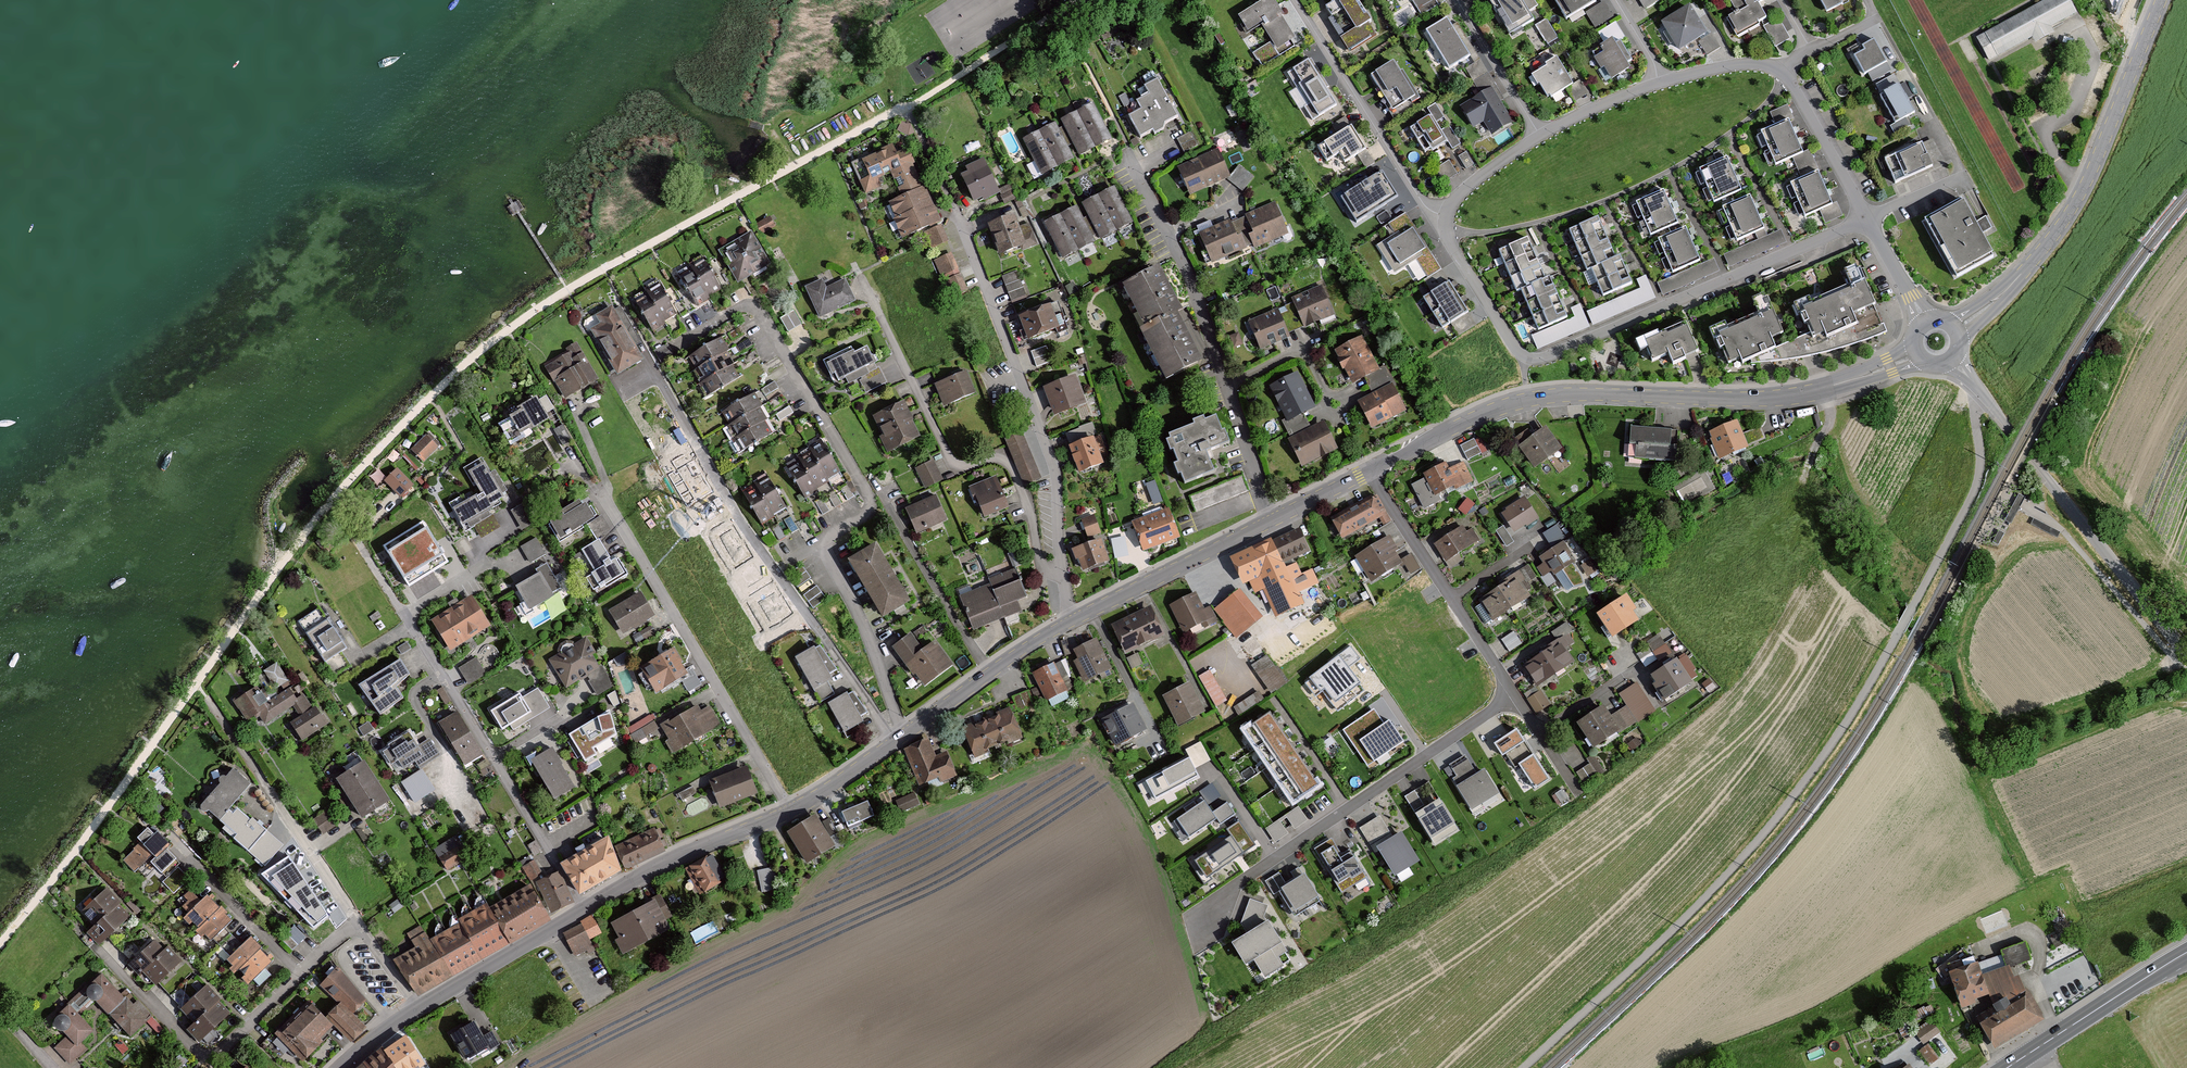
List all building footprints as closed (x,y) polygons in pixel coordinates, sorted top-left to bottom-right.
[(1277,0),(1264,0),(1235,19),(1247,37),(1263,26),(1282,56),(1295,47),(1292,42),(1296,39),(1283,20),(1288,17),(1277,0)] [(1371,23),(1367,19),(1361,18),(1350,0),(1337,0),(1332,3),(1350,33),(1338,40),(1346,54),(1373,38),(1366,26),(1371,23)] [(1431,0),(1418,0),(1413,3),(1420,15),(1435,7),(1431,0)] [(1485,1),(1507,38),(1531,23),(1526,14),(1538,7),(1534,0),(1486,0),(1485,1)] [(1591,0),(1552,0),(1551,1),(1564,22),(1594,3),(1591,0)] [(1617,16),(1607,0),(1600,0),(1586,9),(1598,27),(1617,16)] [(1760,0),(1737,0),(1728,5),(1734,15),(1724,20),(1734,40),(1757,28),(1756,25),(1763,22),(1755,6),(1761,3),(1760,0)] [(1825,17),(1842,7),(1839,1),(1841,0),(1816,0),(1825,17)] [(2069,0),(2048,0),(1976,41),(1989,65),(2032,41),(2035,45),(2055,34),(2051,29),(2077,14),(2069,0)] [(1706,34),(1687,7),(1658,27),(1677,54),(1706,34)] [(1467,57),(1443,20),(1422,34),(1446,70),(1467,57)] [(1557,39),(1545,20),(1535,27),(1546,46),(1557,39)] [(1788,40),(1777,21),(1763,29),(1774,48),(1788,40)] [(1708,52),(1720,44),(1714,33),(1701,40),(1708,52)] [(1871,41),(1847,55),(1862,80),(1886,66),(1871,41)] [(1280,56),(1271,42),(1254,53),(1263,68),(1280,56)] [(1611,48),(1608,42),(1597,48),(1601,55),(1591,61),(1599,73),(1602,71),(1609,81),(1626,71),(1623,66),(1631,62),(1619,43),(1611,48)] [(1340,106),(1311,58),(1288,72),(1298,89),(1301,87),(1311,103),(1305,106),(1315,121),(1340,106)] [(1570,88),(1553,59),(1542,66),(1544,69),(1529,78),(1535,89),(1538,87),(1546,102),(1570,88)] [(1413,98),(1389,62),(1366,77),(1389,113),(1413,98)] [(1174,120),(1154,82),(1142,89),(1146,97),(1133,104),(1138,113),(1126,119),(1137,140),(1144,136),(1150,133),(1152,137),(1158,134),(1164,130),(1162,126),(1169,123),(1174,120)] [(1876,98),(1893,125),(1913,113),(1896,86),(1876,98)] [(1510,123),(1489,89),(1457,109),(1470,131),(1482,124),(1489,136),(1510,123)] [(1108,141),(1089,105),(1058,122),(1076,158),(1085,153),(1100,145),(1108,141)] [(1443,122),(1434,106),(1425,111),(1429,118),(1407,131),(1424,159),(1447,145),(1450,150),(1458,145),(1448,128),(1440,133),(1436,126),(1443,122)] [(1376,164),(1347,116),(1333,124),(1339,135),(1319,147),(1328,163),(1341,155),(1346,164),(1357,157),(1365,170),(1376,164)] [(1789,130),(1785,122),(1759,134),(1774,169),(1801,157),(1797,148),(1789,130)] [(1071,161),(1053,125),(1021,141),(1032,164),(1026,167),(1033,181),(1046,175),(1045,173),(1048,172),(1062,165),(1071,161)] [(1191,131),(1177,138),(1185,153),(1199,146),(1191,131)] [(1882,161),(1893,186),(1931,170),(1920,145),(1882,161)] [(892,155),(890,149),(859,161),(866,179),(857,183),(863,196),(881,189),(879,182),(883,180),(882,176),(888,174),(898,197),(884,203),(898,239),(940,223),(936,214),(930,197),(928,198),(924,187),(921,189),(913,168),(906,150),(892,155)] [(1225,180),(1214,154),(1175,170),(1186,196),(1225,180)] [(981,203),(997,194),(980,160),(963,169),(966,173),(959,177),(973,204),(980,200),(981,203)] [(1728,168),(1725,160),(1697,172),(1712,205),(1740,193),(1736,185),(1728,168)] [(1456,177),(1447,163),(1433,172),(1442,186),(1456,177)] [(1252,178),(1238,168),(1228,182),(1242,192),(1252,178)] [(1400,198),(1383,172),(1338,200),(1355,227),(1400,198)] [(1818,181),(1814,174),(1788,186),(1803,219),(1830,207),(1826,199),(1818,181)] [(1011,184),(999,191),(1005,203),(1017,198),(1011,184)] [(1129,224),(1111,189),(1103,193),(1088,201),(1080,205),(1098,240),(1129,224)] [(1636,205),(1650,237),(1677,225),(1674,217),(1667,201),(1664,193),(1636,205)] [(1751,206),(1748,198),(1719,210),(1733,243),(1762,230),(1758,221),(1751,206)] [(1924,223),(1953,275),(1990,255),(1961,203),(1924,223)] [(1286,235),(1273,204),(1243,216),(1250,232),(1245,234),(1252,249),(1286,235)] [(1091,244),(1073,208),(1065,212),(1050,219),(1042,223),(1059,259),(1091,244)] [(1422,238),(1407,214),(1390,224),(1396,235),(1378,245),(1396,274),(1418,261),(1428,279),(1425,281),(1433,294),(1425,299),(1444,331),(1453,326),(1459,336),(1478,326),(1467,308),(1456,292),(1422,238)] [(1022,249),(1010,215),(984,225),(996,259),(1022,249)] [(755,226),(760,234),(772,228),(767,219),(755,226)] [(1598,227),(1595,221),(1566,233),(1583,274),(1589,272),(1599,297),(1629,285),(1626,279),(1621,266),(1617,258),(1611,260),(1608,252),(1603,240),(1598,227)] [(1233,238),(1227,222),(1198,234),(1210,264),(1245,250),(1240,235),(1233,238)] [(947,242),(940,227),(926,233),(933,249),(947,242)] [(1686,239),(1683,231),(1656,243),(1670,275),(1697,263),(1693,255),(1686,239)] [(767,266),(747,234),(717,252),(736,284),(767,266)] [(1525,246),(1523,239),(1494,251),(1511,292),(1516,289),(1534,331),(1563,319),(1560,311),(1554,297),(1548,284),(1545,276),(1539,278),(1536,270),(1530,256),(1525,246)] [(959,273),(950,254),(933,261),(942,281),(959,273)] [(719,292),(698,260),(671,277),(692,309),(698,305),(711,297),(719,292)] [(1178,313),(1153,268),(1116,288),(1138,330),(1133,333),(1161,383),(1198,362),(1173,316),(1178,313)] [(1870,306),(1856,272),(1854,273),(1851,268),(1840,273),(1846,287),(1807,303),(1806,300),(1789,306),(1798,328),(1802,326),(1808,341),(1820,336),(1821,340),(1853,327),(1848,316),(1870,306)] [(1011,302),(1026,296),(1016,272),(1001,278),(1011,302)] [(967,292),(959,276),(946,282),(953,298),(967,292)] [(824,289),(820,280),(803,289),(818,319),(852,302),(841,280),(824,289)] [(676,319),(654,285),(627,302),(649,337),(656,332),(668,324),(670,323),(676,319)] [(1333,316),(1320,287),(1289,301),(1303,330),(1333,316)] [(1779,335),(1764,301),(1762,302),(1760,297),(1748,301),(1754,315),(1721,329),(1719,325),(1703,332),(1712,353),(1716,352),(1722,367),(1733,362),(1735,366),(1767,353),(1763,342),(1779,335)] [(1016,319),(1024,341),(1054,330),(1056,337),(1066,333),(1055,304),(1016,319)] [(1573,319),(1532,337),(1538,350),(1587,328),(1577,306),(1569,309),(1573,319)] [(781,314),(788,328),(803,321),(796,307),(781,314)] [(640,362),(608,309),(583,324),(616,377),(640,362)] [(1288,340),(1275,311),(1247,324),(1259,352),(1288,340)] [(1653,333),(1630,344),(1635,354),(1642,351),(1648,365),(1663,358),(1667,367),(1695,354),(1681,325),(1655,337),(1653,333)] [(686,355),(706,395),(740,379),(737,372),(730,359),(723,345),(720,339),(686,355)] [(1379,372),(1360,339),(1334,353),(1353,386),(1379,372)] [(595,383),(574,345),(563,352),(565,356),(545,367),(563,400),(595,383)] [(1048,362),(1043,347),(1030,352),(1035,367),(1048,362)] [(850,355),(847,349),(821,362),(832,386),(839,383),(841,387),(874,372),(863,348),(850,355)] [(973,395),(963,374),(933,389),(943,410),(973,395)] [(1311,408),(1295,374),(1269,387),(1285,420),(1311,408)] [(1040,390),(1051,417),(1083,404),(1072,377),(1040,390)] [(766,393),(779,386),(776,379),(763,385),(766,393)] [(1404,411),(1389,384),(1356,403),(1372,430),(1404,411)] [(754,402),(751,397),(721,412),(740,450),(770,435),(767,429),(761,416),(754,402)] [(551,411),(544,398),(537,402),(545,415),(551,411)] [(544,422),(531,399),(511,411),(512,414),(504,419),(505,421),(495,426),(505,444),(544,422)] [(919,437),(900,402),(870,417),(890,453),(919,437)] [(1215,435),(1210,420),(1199,424),(1198,421),(1186,425),(1188,428),(1162,438),(1164,442),(1159,444),(1163,455),(1166,454),(1171,467),(1168,468),(1171,478),(1174,477),(1178,487),(1209,476),(1201,454),(1224,446),(1219,433),(1215,435)] [(1335,449),(1320,422),(1286,441),(1301,468),(1335,449)] [(1745,448),(1735,423),(1708,434),(1717,459),(1745,448)] [(568,442),(560,428),(554,432),(562,446),(568,442)] [(1560,449),(1545,428),(1531,437),(1526,430),(1509,443),(1529,471),(1560,449)] [(1666,462),(1668,431),(1629,428),(1627,459),(1666,462)] [(1041,481),(1021,433),(1004,440),(1024,488),(1041,481)] [(1461,441),(1468,458),(1485,451),(1478,434),(1461,441)] [(438,449),(425,436),(409,452),(422,465),(438,449)] [(1104,450),(1099,437),(1089,441),(1089,440),(1065,449),(1075,476),(1101,466),(1096,453),(1104,450)] [(837,475),(815,444),(781,467),(802,499),(809,494),(820,486),(831,479),(837,475)] [(940,480),(931,462),(915,469),(924,488),(940,480)] [(479,463),(462,472),(476,497),(448,512),(458,528),(463,525),(466,531),(487,519),(483,513),(489,510),(487,507),(498,501),(496,497),(502,494),(490,473),(486,476),(479,463)] [(1473,482),(1463,463),(1447,471),(1444,463),(1421,474),(1424,479),(1410,486),(1422,510),(1438,502),(1435,496),(1453,487),(1455,490),(1473,482)] [(696,464),(681,471),(688,487),(703,479),(696,464)] [(410,484),(393,470),(382,483),(401,500),(409,490),(406,488),(410,484)] [(1189,492),(1195,510),(1250,490),(1243,472),(1189,492)] [(816,503),(826,515),(859,489),(849,477),(816,503)] [(785,511),(763,478),(740,493),(762,526),(767,522),(778,515),(785,511)] [(1008,509),(994,480),(971,491),(985,520),(1008,509)] [(2006,521),(2012,524),(2025,498),(2019,495),(2006,521)] [(904,510),(915,535),(947,521),(936,496),(904,510)] [(1388,522),(1374,498),(1328,524),(1339,543),(1378,521),(1380,526),(1388,522)] [(1537,520),(1522,499),(1499,515),(1513,536),(1537,520)] [(1472,504),(1466,500),(1457,512),(1464,515),(1472,504)] [(514,505),(521,526),(532,522),(525,501),(514,505)] [(577,506),(575,502),(552,515),(554,518),(545,523),(558,544),(587,527),(595,540),(610,531),(600,514),(590,520),(580,504),(577,506)] [(1139,554),(1177,541),(1166,511),(1129,523),(1139,554)] [(1098,535),(1091,518),(1079,523),(1085,540),(1098,535)] [(2034,519),(2031,524),(2057,538),(2060,533),(2034,519)] [(1407,547),(1392,522),(1370,536),(1375,544),(1352,558),(1369,586),(1401,567),(1393,555),(1407,547)] [(1111,534),(1125,532),(1124,525),(1110,527),(1111,534)] [(1465,534),(1461,526),(1432,545),(1445,565),(1480,542),(1472,529),(1465,534)] [(1542,537),(1551,550),(1537,559),(1541,566),(1535,570),(1541,580),(1549,575),(1552,580),(1576,565),(1562,543),(1565,540),(1557,527),(1542,537)] [(390,552),(408,580),(444,557),(426,529),(390,552)] [(1253,595),(1263,590),(1274,617),(1305,603),(1301,593),(1317,586),(1310,571),(1299,575),(1294,564),(1282,569),(1280,564),(1307,552),(1297,531),(1283,537),(1268,543),(1267,540),(1241,551),(1229,556),(1242,585),(1248,583),(1253,595)] [(1125,533),(1111,536),(1116,556),(1130,553),(1125,533)] [(521,549),(531,565),(546,555),(536,539),(521,549)] [(1106,564),(1097,541),(1068,553),(1072,564),(1077,562),(1082,573),(1106,564)] [(607,563),(594,543),(579,552),(593,574),(583,580),(592,594),(601,588),(603,590),(624,577),(613,559),(607,563)] [(904,604),(869,546),(842,562),(877,620),(904,604)] [(1589,575),(1598,569),(1589,555),(1580,561),(1589,575)] [(1417,570),(1409,558),(1401,562),(1410,575),(1417,570)] [(803,562),(791,569),(799,582),(811,575),(803,562)] [(534,572),(536,575),(510,589),(520,606),(519,607),(524,617),(532,613),(530,610),(551,599),(550,596),(560,590),(546,565),(534,572)] [(1534,580),(1525,568),(1512,576),(1503,582),(1505,584),(1489,594),(1475,603),(1490,625),(1528,599),(1524,593),(1532,587),(1529,583),(1534,580)] [(1020,587),(1013,569),(986,579),(988,585),(958,596),(970,631),(984,627),(1019,614),(1015,603),(1024,600),(1020,587)] [(818,582),(804,591),(813,605),(827,596),(818,582)] [(1237,590),(1213,611),(1211,608),(1202,612),(1193,594),(1168,606),(1182,634),(1200,625),(1203,631),(1219,623),(1236,641),(1260,619),(1254,613),(1256,612),(1237,590)] [(652,619),(637,595),(607,613),(621,637),(652,619)] [(1633,612),(1623,597),(1592,618),(1600,631),(1602,629),(1609,640),(1634,623),(1629,615),(1633,612)] [(430,623),(450,653),(488,628),(469,598),(430,623)] [(1110,628),(1123,655),(1162,636),(1149,609),(1110,628)] [(320,624),(313,614),(295,625),(321,665),(345,650),(325,620),(320,624)] [(1573,633),(1567,624),(1549,635),(1554,642),(1544,648),(1546,652),(1523,667),(1525,670),(1522,671),(1534,689),(1572,664),(1564,652),(1575,645),(1569,636),(1573,633)] [(1515,629),(1502,637),(1510,650),(1523,642),(1515,629)] [(920,651),(908,635),(890,649),(920,689),(949,668),(931,643),(920,651)] [(556,649),(555,657),(547,662),(564,691),(601,669),(584,640),(574,646),(568,643),(561,645),(556,649)] [(1094,641),(1071,652),(1076,661),(1073,663),(1083,682),(1108,670),(1094,641)] [(1351,644),(1304,679),(1316,695),(1322,690),(1337,710),(1367,688),(1351,667),(1362,659),(1351,644)] [(811,652),(809,649),(791,660),(811,694),(829,683),(825,677),(834,672),(819,647),(811,652)] [(614,654),(617,663),(627,659),(624,651),(614,654)] [(636,671),(652,697),(684,677),(669,651),(636,671)] [(1651,652),(1642,656),(1646,666),(1656,661),(1651,652)] [(1267,655),(1252,665),(1271,693),(1288,681),(1277,665),(1275,667),(1267,655)] [(1140,666),(1135,657),(1126,662),(1130,670),(1140,666)] [(458,669),(467,685),(484,675),(474,659),(458,669)] [(1045,703),(1072,690),(1071,671),(1066,660),(1053,666),(1052,664),(1031,675),(1045,703)] [(393,691),(407,679),(396,663),(355,690),(375,720),(400,703),(393,691)] [(1688,685),(1672,663),(1647,680),(1651,686),(1649,688),(1659,704),(1688,685)] [(261,674),(274,694),(288,684),(274,665),(261,674)] [(1224,704),(1207,674),(1197,679),(1215,710),(1224,704)] [(556,698),(544,679),(504,705),(514,721),(520,716),(523,719),(556,698)] [(1201,714),(1187,685),(1160,699),(1174,728),(1201,714)] [(1635,685),(1618,696),(1628,711),(1644,700),(1635,685)] [(1537,711),(1551,703),(1541,687),(1527,695),(1537,711)] [(264,727),(291,710),(297,719),(286,725),(297,743),(324,726),(312,708),(310,709),(301,696),(293,701),(286,690),(264,704),(258,695),(252,698),(248,692),(231,703),(244,725),(251,720),(254,725),(260,721),(264,727)] [(1031,707),(1026,694),(1012,699),(1018,713),(1031,707)] [(1234,710),(1238,717),(1262,701),(1257,694),(1234,710)] [(845,698),(843,695),(826,706),(844,735),(860,724),(857,719),(864,715),(851,695),(845,698)] [(1323,786),(1270,705),(1237,726),(1246,739),(1259,759),(1272,778),(1284,796),(1291,808),(1323,786)] [(698,713),(694,707),(660,727),(675,753),(721,726),(709,707),(698,713)] [(1142,732),(1130,707),(1105,719),(1107,722),(1101,725),(1112,747),(1142,732)] [(1608,719),(1600,707),(1574,725),(1591,750),(1616,733),(1618,736),(1636,724),(1625,708),(1608,719)] [(1375,708),(1342,729),(1370,772),(1409,747),(1389,717),(1383,721),(1375,708)] [(1019,742),(1006,711),(993,717),(970,726),(959,731),(972,761),(1019,742)] [(590,752),(615,739),(609,715),(566,737),(581,766),(594,759),(590,752)] [(456,757),(464,768),(480,758),(454,716),(437,726),(445,738),(456,757)] [(627,731),(634,745),(657,732),(649,719),(627,731)] [(1526,740),(1516,723),(1491,739),(1502,756),(1507,753),(1515,766),(1521,762),(1536,787),(1551,777),(1534,750),(1522,758),(1515,747),(1526,740)] [(357,732),(363,740),(373,732),(367,725),(357,732)] [(388,770),(395,765),(400,773),(423,758),(407,734),(384,749),(386,752),(379,756),(388,770)] [(1188,746),(1198,764),(1212,757),(1202,739),(1188,746)] [(932,759),(926,743),(902,752),(916,789),(935,781),(937,786),(952,780),(943,755),(932,759)] [(528,764),(551,803),(572,791),(548,752),(528,764)] [(1468,755),(1450,766),(1460,781),(1456,784),(1472,809),(1501,792),(1485,767),(1478,771),(1468,755)] [(1189,758),(1146,781),(1156,799),(1199,777),(1189,758)] [(387,802),(361,764),(332,783),(357,822),(387,802)] [(1593,775),(1587,766),(1576,774),(1582,783),(1593,775)] [(707,785),(718,811),(755,797),(744,770),(707,785)] [(214,786),(215,788),(194,813),(263,869),(281,847),(248,820),(245,825),(227,811),(247,787),(228,772),(222,780),(219,779),(216,780),(214,782),(214,785),(214,786)] [(398,788),(412,808),(433,794),(419,774),(398,788)] [(683,797),(697,790),(694,783),(679,790),(683,797)] [(853,788),(839,794),(842,803),(856,797),(853,788)] [(1424,805),(1414,790),(1405,795),(1414,811),(1424,805)] [(916,809),(913,797),(894,803),(897,815),(916,809)] [(1211,810),(1204,800),(1175,819),(1182,829),(1178,831),(1185,841),(1215,820),(1219,825),(1236,813),(1227,799),(1211,810)] [(1443,801),(1418,817),(1430,836),(1455,820),(1443,801)] [(868,819),(862,805),(838,815),(845,829),(868,819)] [(338,826),(328,811),(311,822),(321,838),(338,826)] [(1380,813),(1359,826),(1370,844),(1375,841),(1395,874),(1419,860),(1400,829),(1392,833),(1380,813)] [(830,850),(812,818),(783,834),(801,866),(830,850)] [(654,826),(614,845),(625,868),(665,849),(654,826)] [(1239,826),(1207,848),(1213,856),(1207,861),(1216,874),(1254,847),(1239,826)] [(170,849),(154,834),(150,837),(144,831),(133,842),(138,847),(121,864),(134,877),(145,865),(158,877),(159,875),(164,880),(160,884),(173,897),(189,881),(176,869),(180,865),(173,858),(167,852),(170,849)] [(432,855),(445,876),(475,857),(461,836),(432,855)] [(1331,839),(1316,848),(1343,893),(1369,878),(1351,848),(1340,854),(1331,839)] [(615,874),(603,840),(556,867),(574,898),(615,874)] [(328,916),(288,856),(261,874),(314,928),(328,916)] [(718,880),(709,856),(683,869),(698,898),(721,886),(718,880)] [(522,870),(530,883),(541,876),(533,863),(522,870)] [(1278,872),(1264,880),(1272,893),(1279,889),(1295,915),(1321,900),(1301,866),(1292,871),(1296,877),(1285,884),(1278,872)] [(776,892),(771,871),(756,874),(760,895),(776,892)] [(556,875),(533,887),(548,916),(571,905),(556,875)] [(545,920),(525,887),(484,912),(481,907),(454,923),(455,926),(428,942),(420,929),(406,937),(413,950),(393,962),(418,995),(430,988),(461,969),(487,954),(521,934),(545,920)] [(120,905),(105,889),(77,915),(83,920),(90,928),(83,934),(90,941),(96,948),(128,918),(118,907),(120,905)] [(197,903),(188,894),(175,906),(184,916),(178,921),(186,929),(190,926),(207,944),(229,922),(224,916),(210,903),(204,897),(197,903)] [(669,918),(658,898),(607,925),(615,940),(612,942),(620,956),(667,931),(662,922),(669,918)] [(1261,900),(1236,914),(1242,925),(1267,911),(1261,900)] [(1292,936),(1279,913),(1243,934),(1256,957),(1292,936)] [(598,938),(590,919),(579,924),(581,926),(562,935),(573,958),(592,950),(588,942),(598,938)] [(294,922),(282,935),(294,946),(306,933),(294,922)] [(2068,925),(2051,935),(2057,945),(2074,935),(2068,925)] [(252,945),(247,940),(222,964),(244,988),(270,964),(264,957),(252,945)] [(161,952),(150,941),(125,965),(130,970),(137,977),(140,974),(147,981),(154,988),(180,963),(165,948),(161,952)] [(2000,996),(2002,1000),(1989,1009),(1993,1015),(1976,1025),(1993,1052),(2043,1022),(2025,992),(2022,993),(2017,978),(2013,980),(2010,970),(2030,963),(2024,945),(1999,953),(2001,958),(1976,965),(1974,958),(1945,967),(1958,1010),(2000,996)] [(363,1003),(354,994),(336,969),(316,988),(335,1006),(323,1018),(348,1043),(363,1029),(350,1016),(363,1003)] [(121,1002),(97,977),(48,1024),(64,1040),(53,1051),(69,1067),(87,1050),(81,1044),(91,1034),(78,1020),(92,1006),(104,1018),(107,1016),(128,1038),(149,1019),(134,1003),(130,1007),(123,1000),(121,1002)] [(220,1000),(205,984),(177,1010),(183,1017),(190,1024),(183,1030),(190,1037),(196,1044),(228,1014),(218,1003),(220,1000)] [(329,1029),(304,1004),(272,1036),(299,1064),(318,1044),(316,1042),(329,1029)] [(1914,1034),(1923,1046),(1940,1034),(1930,1022),(1914,1034)] [(478,1038),(469,1023),(447,1036),(462,1061),(483,1049),(485,1051),(496,1044),(489,1032),(478,1038)] [(399,1037),(387,1044),(376,1050),(365,1060),(357,1067),(416,1067),(420,1065),(399,1037)]
